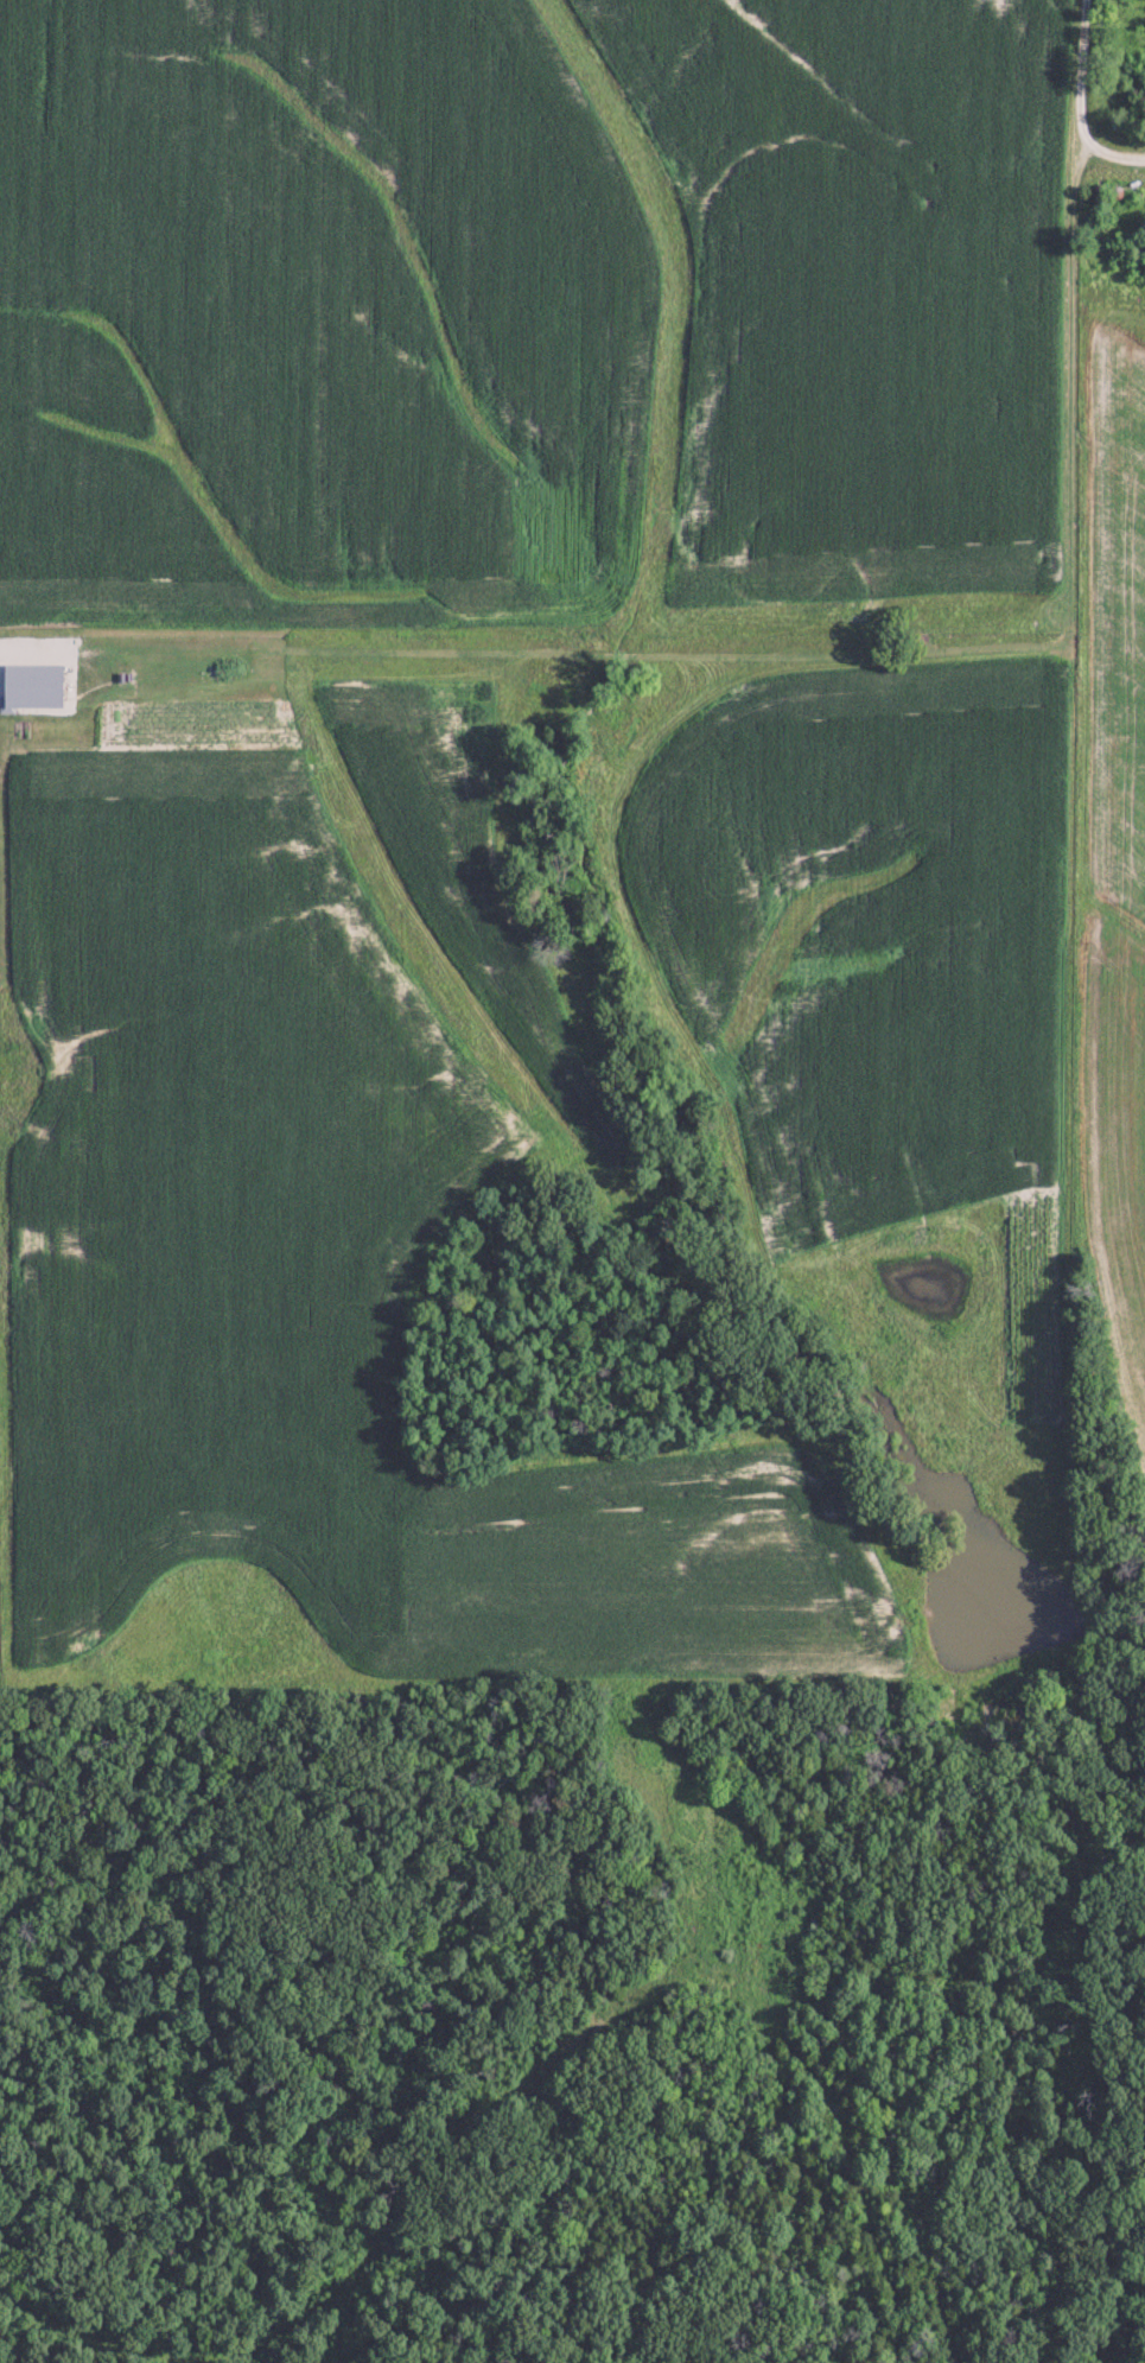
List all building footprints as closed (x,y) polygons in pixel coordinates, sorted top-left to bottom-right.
[(19,705),(71,705),(71,662),(9,662),(9,695),(1,695),(1,712),(19,712),(19,705)]
